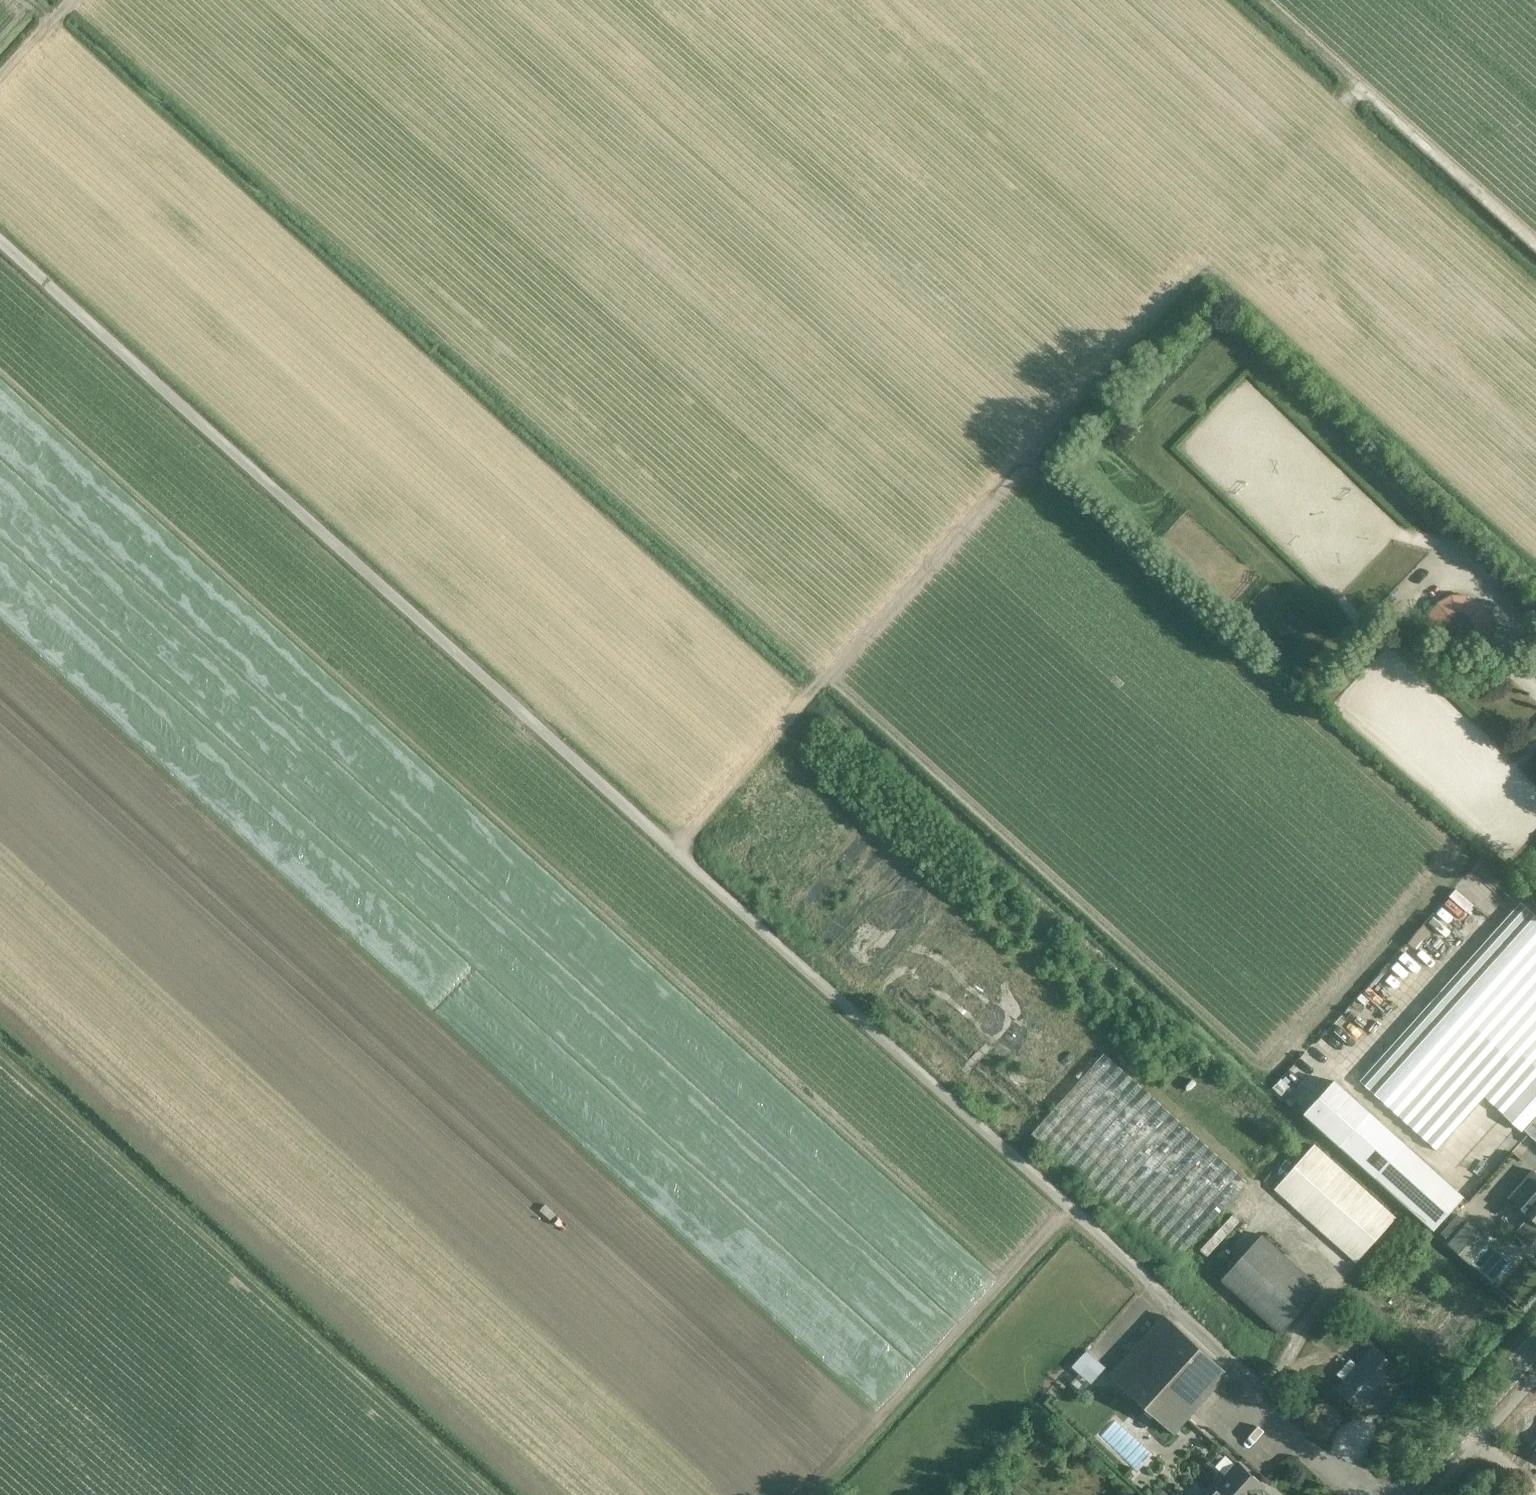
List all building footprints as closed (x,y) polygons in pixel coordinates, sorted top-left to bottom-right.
[(1484,628),(1485,622),(1484,617),(1483,613),(1481,608),(1478,604),(1475,601),(1470,598),(1464,596),(1460,596),(1455,596),(1450,597),(1446,599),(1441,602),(1437,607),(1434,611),(1433,616),(1432,621),(1433,627),(1434,632),(1437,637),(1440,641),(1442,643),(1448,646),(1454,648),(1459,649),(1464,648),(1469,646),(1475,643),(1477,641),(1481,637),(1483,632),(1484,628)] [(1524,859),(1535,869),(1535,846),(1524,859)] [(1449,898),(1467,910),(1474,900),(1456,888),(1449,898)] [(1522,902),(1361,1081),(1457,1167),(1488,1131),(1507,1148),(1524,1129),(1535,1140),(1535,915),(1522,902)] [(1176,1262),(1248,1181),(1105,1052),(1032,1134),(1176,1262)] [(1335,1079),(1305,1111),(1340,1144),(1434,1229),(1464,1197),(1370,1111),(1335,1079)] [(1275,1189),(1280,1194),(1356,1263),(1396,1217),(1315,1144),(1275,1189)] [(1510,1198),(1531,1217),(1517,1232),(1517,1234),(1528,1244),(1530,1244),(1535,1238),(1535,1172),(1534,1171),(1510,1198)] [(1458,1214),(1441,1233),(1450,1241),(1467,1222),(1458,1214)] [(1470,1262),(1488,1241),(1467,1222),(1448,1243),(1470,1262)] [(1221,1280),(1280,1333),(1281,1333),(1323,1287),(1263,1233),(1221,1280)] [(1162,1315),(1109,1374),(1109,1375),(1172,1432),(1226,1373),(1162,1315)] [(1093,1380),(1107,1364),(1088,1347),(1074,1364),(1093,1380)] [(1360,1410),(1397,1368),(1374,1347),(1357,1367),(1350,1361),(1339,1373),(1346,1379),(1337,1389),(1360,1410)] [(1238,1461),(1206,1494),(1272,1494),(1263,1487),(1265,1485),(1238,1461)] [(1176,1487),(1167,1478),(1158,1487),(1167,1494),(1169,1494),(1176,1487)]
